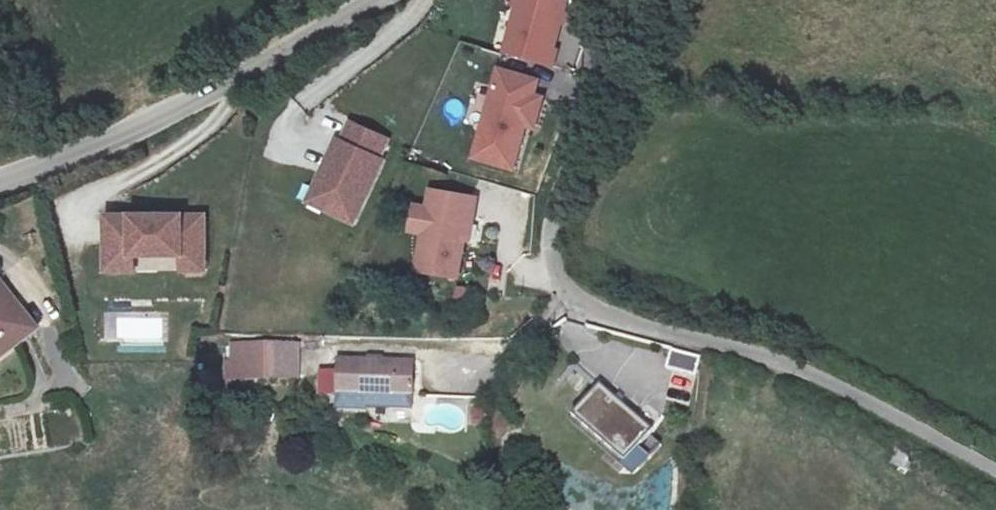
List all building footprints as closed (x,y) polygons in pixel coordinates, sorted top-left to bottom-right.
[(504,50),(552,62),(556,47),(552,45),(563,0),(517,0),(504,50)] [(540,83),(503,70),(476,156),(514,168),(528,124),(530,116),(539,118),(544,99),(536,96),(540,83)] [(355,226),(395,138),(345,116),(305,204),(355,226)] [(537,127),(539,118),(530,116),(528,124),(537,127)] [(478,199),(435,191),(422,270),(459,277),(466,238),(470,216),(475,216),(478,199)] [(208,209),(101,210),(102,273),(208,273),(208,209)] [(471,239),(475,216),(470,216),(466,238),(471,239)] [(0,285),(0,360),(37,334),(0,285)] [(672,348),(666,365),(690,373),(696,356),(672,348)] [(268,407),(296,403),(290,367),(262,371),(268,407)] [(335,413),(408,405),(410,394),(408,369),(332,376),(335,413)] [(652,433),(599,385),(571,417),(624,464),(651,435),(652,433)] [(651,435),(624,464),(633,473),(658,442),(651,435)]
